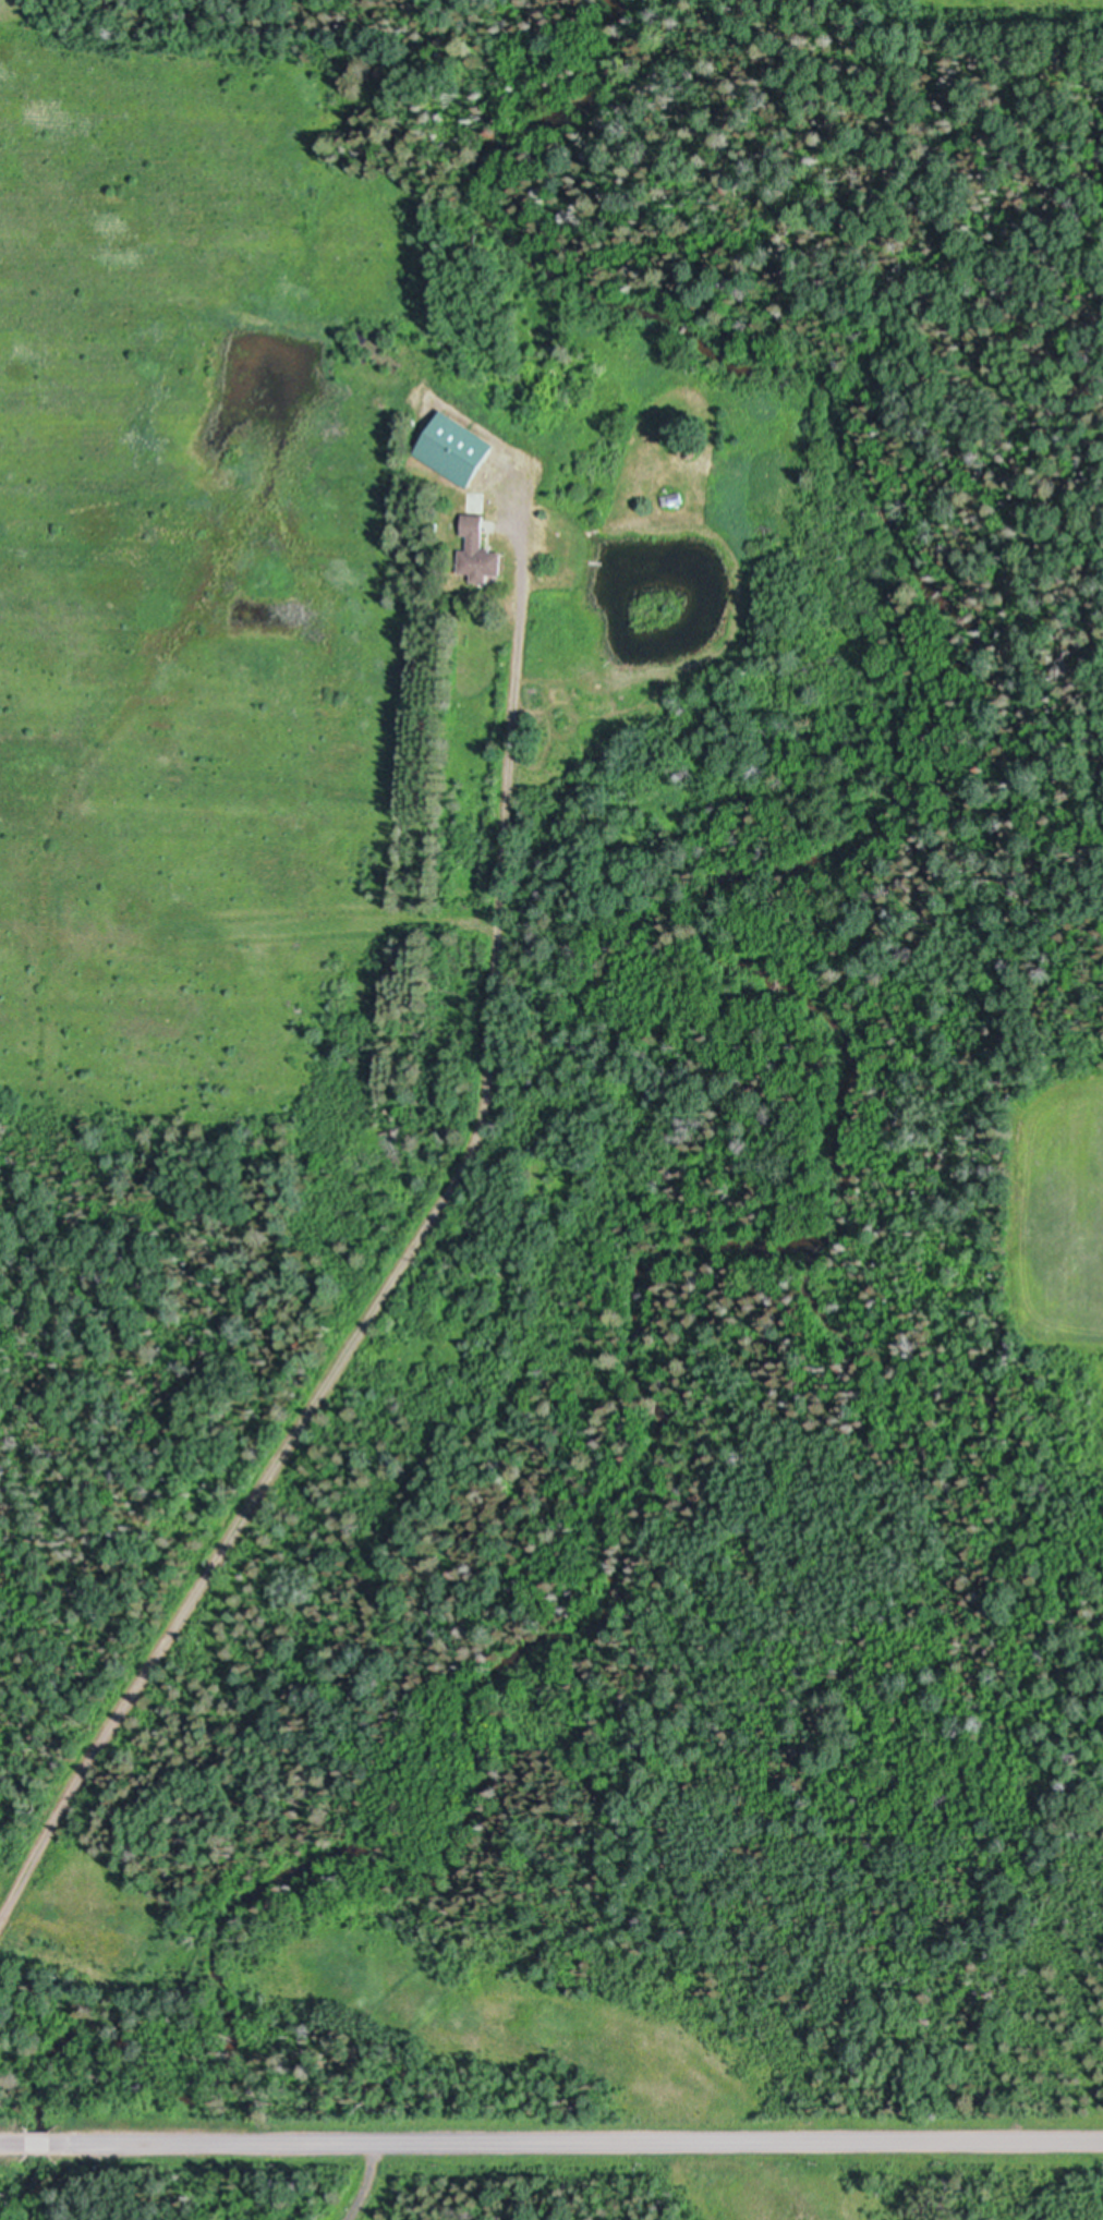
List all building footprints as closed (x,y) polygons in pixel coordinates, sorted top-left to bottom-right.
[(367,345),(376,337),(390,352),(381,360),(367,345)] [(445,410),(498,445),(470,488),(416,453),(445,410)] [(664,495),(683,492),(686,501),(666,505),(664,495)] [(464,512),(486,513),(484,546),(493,547),(493,550),(504,551),(502,574),(489,573),(489,582),(472,581),(473,572),(460,571),(461,548),(470,548),(470,534),(463,533),(464,512)]
